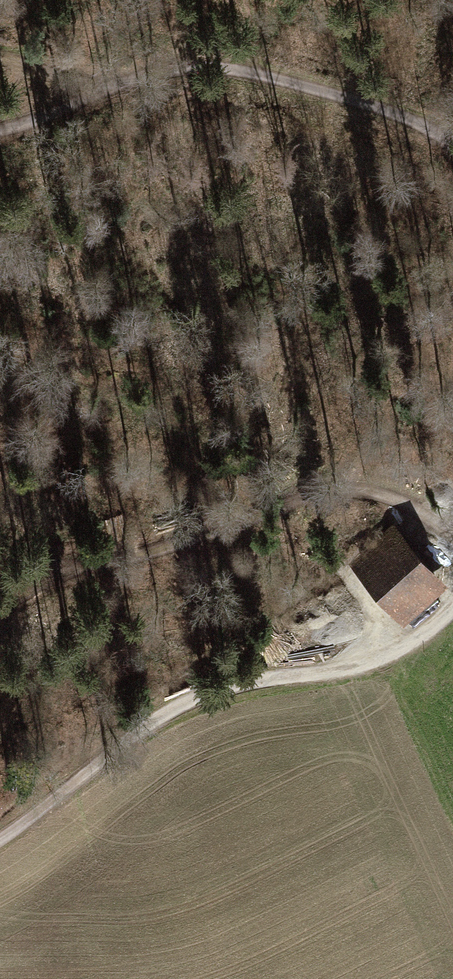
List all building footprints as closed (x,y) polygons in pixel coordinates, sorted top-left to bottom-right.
[(433,575),(401,537),(362,570),(396,608),(433,575)]
